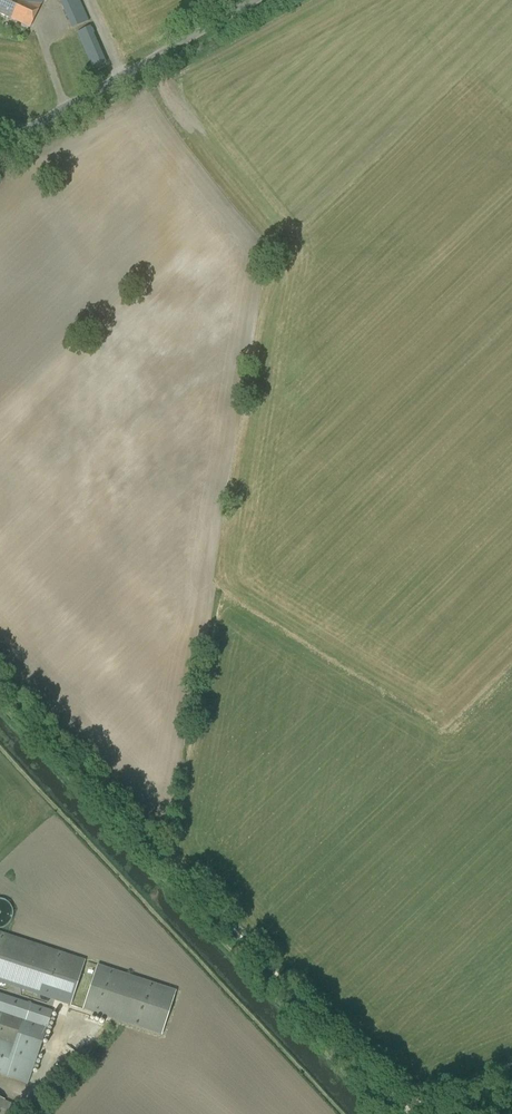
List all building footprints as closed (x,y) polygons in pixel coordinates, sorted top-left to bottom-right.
[(43,0),(0,0),(0,13),(10,18),(30,27),(43,0)] [(88,21),(79,0),(59,0),(71,28),(88,21)] [(90,61),(104,56),(93,26),(79,32),(90,61)] [(85,960),(0,932),(0,982),(70,1005),(85,960)] [(176,990),(97,964),(82,1008),(161,1035),(176,990)] [(28,1085),(53,1011),(0,993),(0,1012),(22,1019),(14,1044),(0,1039),(0,1075),(28,1085)]
